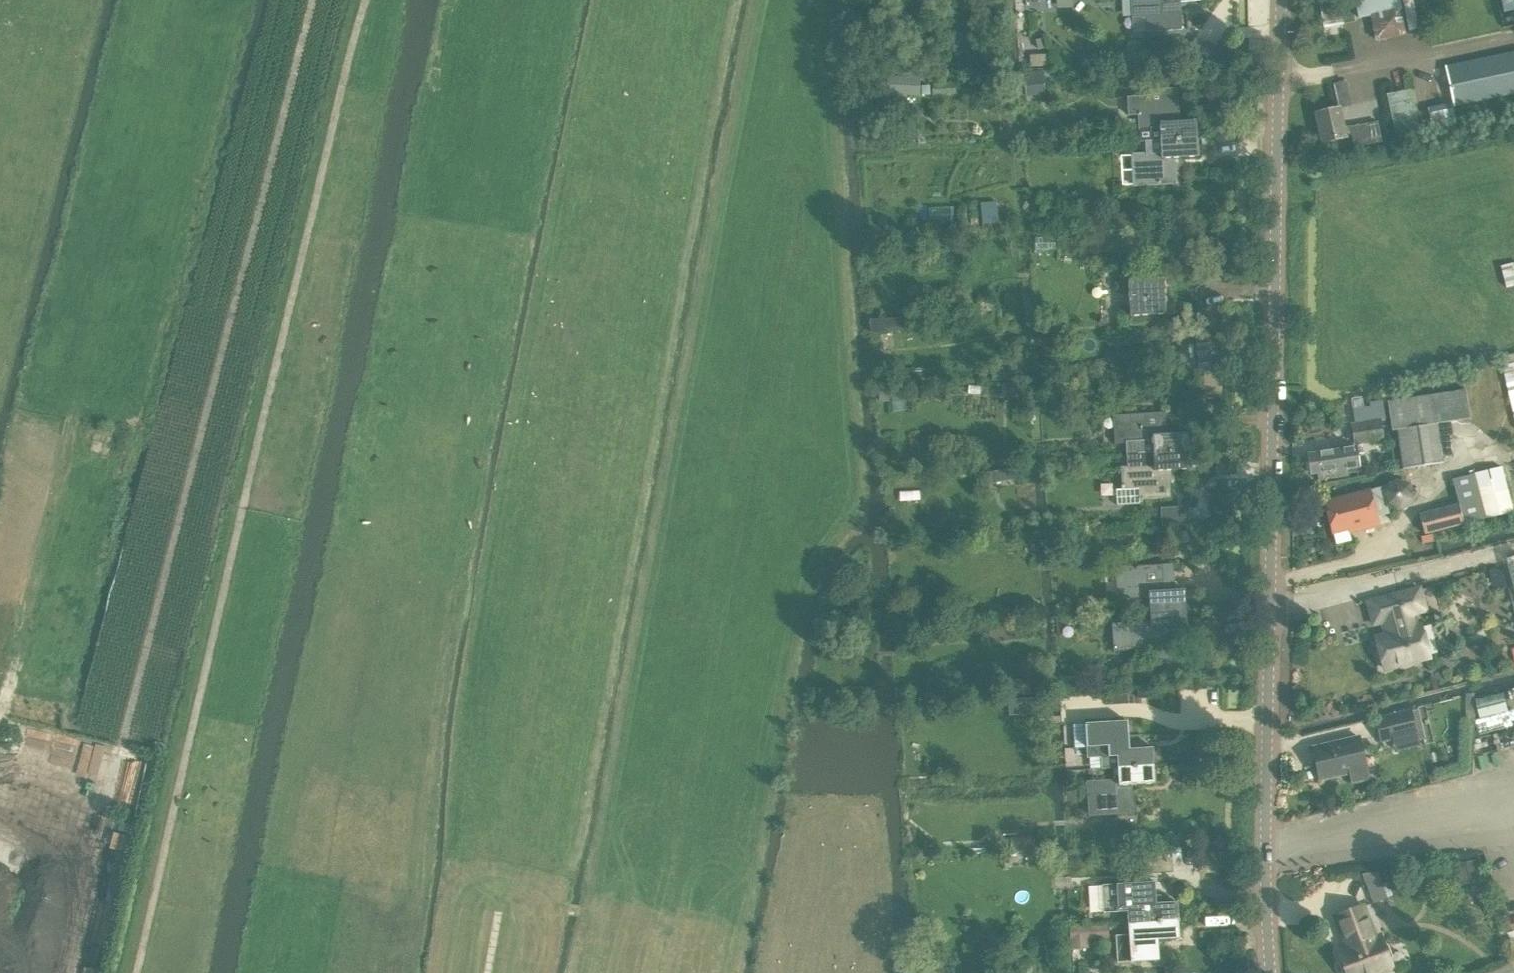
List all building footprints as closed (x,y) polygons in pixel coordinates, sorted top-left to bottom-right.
[(1132,17),(1133,32),(1144,32),(1182,30),(1180,2),(1201,1),(1201,0),(1131,0),(1132,17)] [(1343,24),(1338,0),(1336,0),(1320,3),(1325,27),(1343,24)] [(1401,10),(1402,9),(1400,0),(1355,0),(1359,19),(1369,17),(1374,42),(1406,35),(1401,10)] [(1503,12),(1513,10),(1513,4),(1513,0),(1500,0),(1503,12)] [(1513,92),(1513,52),(1445,67),(1453,105),(1513,92)] [(1031,67),(1049,66),(1049,54),(1030,55),(1031,67)] [(940,81),(946,67),(937,63),(931,77),(940,81)] [(920,78),(887,76),(886,93),(919,95),(920,78)] [(1034,95),(1048,94),(1047,78),(1033,79),(1034,95)] [(1346,81),(1333,84),(1336,96),(1348,94),(1346,81)] [(1151,96),(1127,98),(1128,116),(1138,115),(1140,142),(1145,142),(1197,139),(1196,121),(1180,122),(1178,89),(1151,90),(1151,96)] [(1397,140),(1417,136),(1408,90),(1388,94),(1397,140)] [(1345,128),(1340,108),(1315,114),(1321,143),(1347,137),(1346,135),(1351,134),(1354,148),(1381,143),(1377,121),(1345,128)] [(1146,154),(1132,154),(1134,187),(1176,184),(1174,158),(1198,157),(1197,139),(1145,142),(1146,154)] [(982,229),(997,227),(996,223),(998,223),(996,201),(979,203),(982,229)] [(1061,212),(1052,213),(1053,221),(1062,220),(1061,212)] [(1197,248),(1189,248),(1189,257),(1197,257),(1197,248)] [(1513,286),(1513,262),(1500,267),(1506,288),(1513,286)] [(1140,280),(1140,274),(1122,275),(1122,287),(1128,286),(1130,310),(1124,311),(1124,323),(1143,322),(1143,316),(1166,314),(1164,278),(1140,280)] [(1203,372),(1222,371),(1223,371),(1221,335),(1196,336),(1198,373),(1203,372)] [(1513,420),(1513,363),(1501,366),(1513,420)] [(1222,397),(1222,371),(1203,372),(1203,397),(1222,397)] [(1442,463),(1437,424),(1470,419),(1466,391),(1387,403),(1392,431),(1397,430),(1403,469),(1442,463)] [(1166,413),(1113,416),(1114,443),(1126,443),(1153,441),(1153,454),(1189,451),(1188,433),(1167,434),(1166,413)] [(1380,421),(1352,425),(1355,444),(1383,439),(1380,421)] [(1311,475),(1346,469),(1346,466),(1358,464),(1356,447),(1308,454),(1311,475)] [(1122,489),(1116,490),(1117,506),(1140,504),(1139,499),(1170,498),(1169,470),(1190,469),(1189,451),(1153,454),(1126,455),(1127,467),(1121,467),(1122,489)] [(1000,470),(987,472),(989,483),(1002,481),(1000,470)] [(1452,480),(1459,504),(1464,524),(1485,518),(1513,512),(1504,477),(1477,484),(1474,474),(1452,480)] [(1400,511),(1412,501),(1409,483),(1394,479),(1383,490),(1386,505),(1400,511)] [(1361,529),(1379,525),(1372,491),(1327,500),(1333,532),(1350,528),(1350,530),(1361,527),(1361,529)] [(1425,534),(1464,524),(1459,504),(1420,514),(1425,534)] [(1189,506),(1160,508),(1161,526),(1190,524),(1189,506)] [(1189,531),(1178,532),(1179,543),(1190,542),(1189,531)] [(1164,591),(1162,565),(1116,567),(1118,599),(1149,597),(1150,609),(1186,608),(1185,590),(1164,591)] [(1415,628),(1411,614),(1424,610),(1419,589),(1368,603),(1374,623),(1384,621),(1387,635),(1376,638),(1384,669),(1429,657),(1420,626),(1415,628)] [(1000,608),(986,609),(986,616),(1000,616),(1000,608)] [(1114,652),(1167,648),(1167,627),(1187,626),(1186,608),(1150,609),(1151,621),(1112,624),(1114,652)] [(1481,718),(1509,710),(1504,693),(1476,700),(1481,718)] [(1411,714),(1374,723),(1379,743),(1392,739),(1395,751),(1419,745),(1411,714)] [(1129,749),(1127,721),(1080,724),(1081,758),(1117,756),(1118,768),(1154,766),(1153,748),(1129,749)] [(1368,778),(1358,737),(1312,747),(1320,780),(1350,773),(1352,782),(1368,778)] [(1091,816),(1133,813),(1131,785),(1155,784),(1154,766),(1118,768),(1118,780),(1088,782),(1091,816)] [(1036,836),(1010,838),(1011,851),(1037,849),(1036,836)] [(1199,853),(1212,852),(1212,840),(1198,840),(1199,853)] [(1180,846),(1171,847),(1172,858),(1181,857),(1180,846)] [(1377,871),(1362,873),(1372,902),(1387,898),(1377,871)] [(1156,904),(1155,882),(1103,885),(1104,912),(1129,911),(1130,923),(1143,922),(1143,923),(1178,920),(1177,902),(1156,904)] [(1336,916),(1341,929),(1345,927),(1352,947),(1339,952),(1341,959),(1339,964),(1343,972),(1378,972),(1392,968),(1390,960),(1392,957),(1388,945),(1384,944),(1381,937),(1375,939),(1362,906),(1336,916)] [(1179,938),(1178,920),(1143,923),(1143,922),(1130,923),(1130,935),(1116,935),(1118,962),(1157,959),(1156,939),(1179,938)] [(1085,928),(1069,929),(1070,950),(1088,949),(1088,940),(1110,938),(1108,924),(1085,926),(1085,928)]
